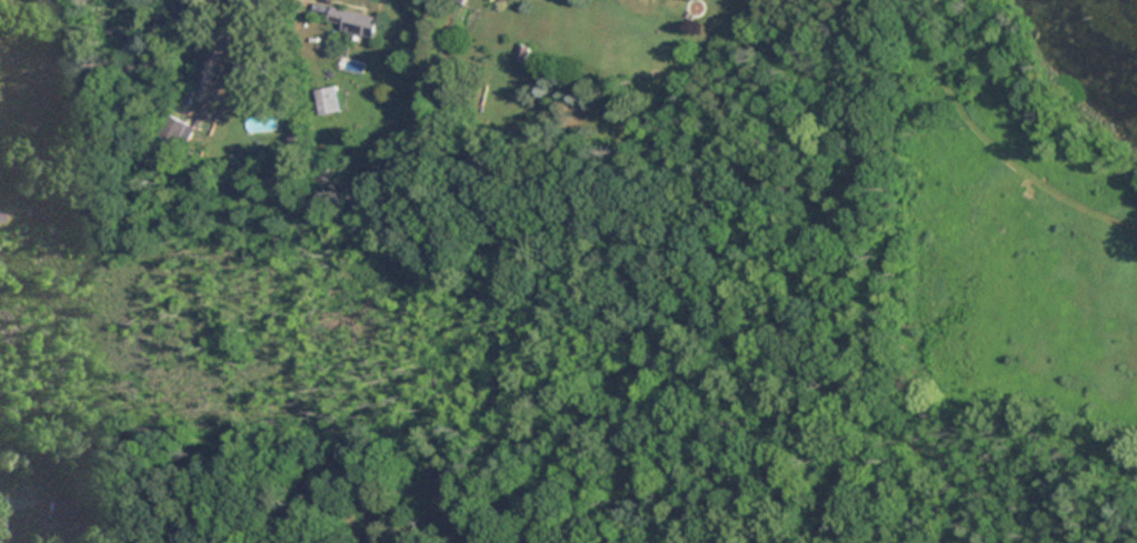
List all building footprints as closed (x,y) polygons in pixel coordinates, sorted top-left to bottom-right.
[(378,17),(329,4),(325,23),(372,37),(378,17)] [(311,89),(317,114),(337,109),(331,84),(311,89)] [(191,124),(166,113),(157,135),(182,147),(191,124)]
